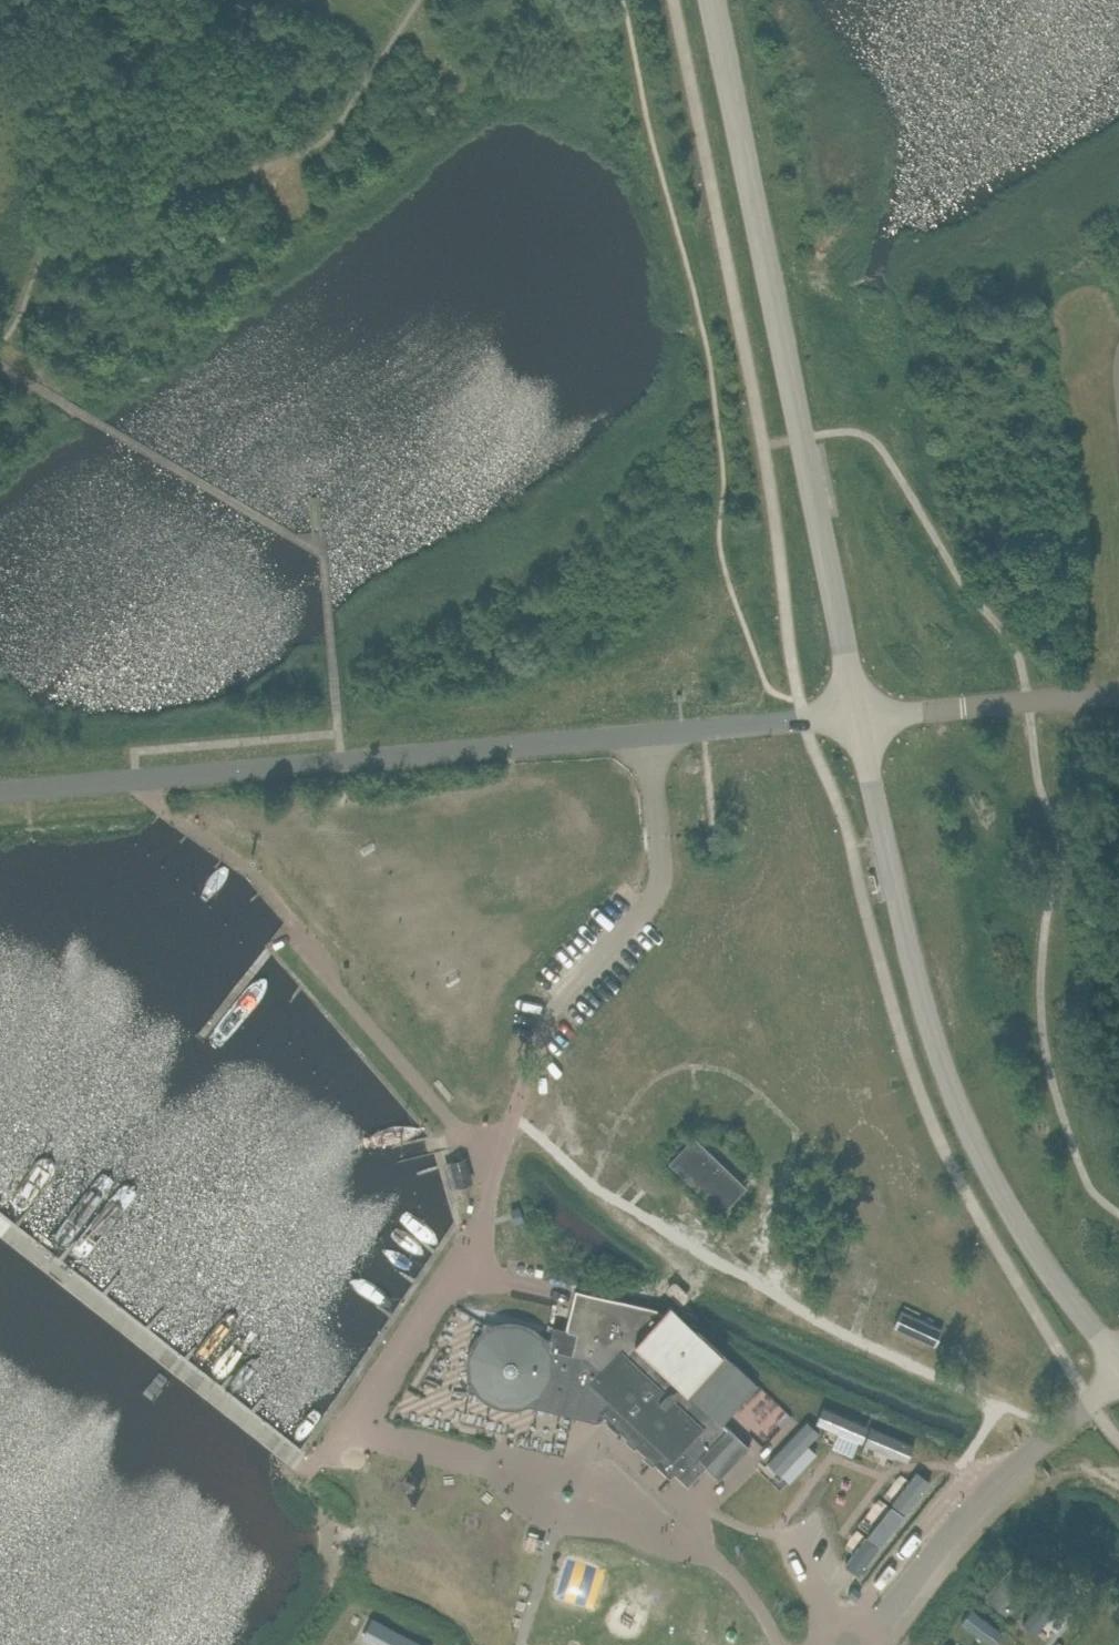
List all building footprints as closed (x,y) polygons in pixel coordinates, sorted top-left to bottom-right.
[(708,846),(720,845),(719,832),(707,833),(708,846)] [(722,1211),(746,1186),(693,1135),(669,1160),(722,1211)] [(470,1178),(464,1157),(451,1161),(457,1182),(470,1178)] [(669,1287),(669,1291),(678,1299),(681,1299),(685,1295),(685,1291),(676,1283),(672,1283),(669,1287)] [(471,1374),(467,1389),(482,1392),(483,1393),(489,1397),(496,1401),(503,1402),(510,1403),(517,1402),(521,1402),(536,1405),(536,1404),(573,1413),(574,1410),(589,1414),(596,1415),(600,1411),(615,1425),(618,1427),(669,1475),(673,1470),(687,1483),(706,1463),(718,1476),(748,1444),(720,1418),(732,1405),(753,1382),(721,1352),(722,1350),(669,1301),(661,1309),(657,1306),(574,1286),(574,1287),(570,1307),(565,1327),(552,1324),(549,1336),(537,1334),(536,1332),(530,1328),(523,1325),(516,1323),(509,1323),(502,1323),(498,1324),(484,1321),(480,1335),(479,1336),(475,1342),(472,1349),(470,1356),(469,1363),(470,1370),(471,1374)] [(527,1532),(523,1544),(533,1547),(537,1535),(527,1532)] [(1010,1610),(1034,1584),(1010,1563),(984,1592),(1007,1613),(1010,1610)] [(1071,1579),(1066,1585),(1077,1594),(1082,1588),(1071,1579)] [(1043,1590),(1018,1625),(1036,1638),(1061,1603),(1043,1590)] [(1096,1614),(1091,1620),(1102,1628),(1107,1623),(1096,1614)]
